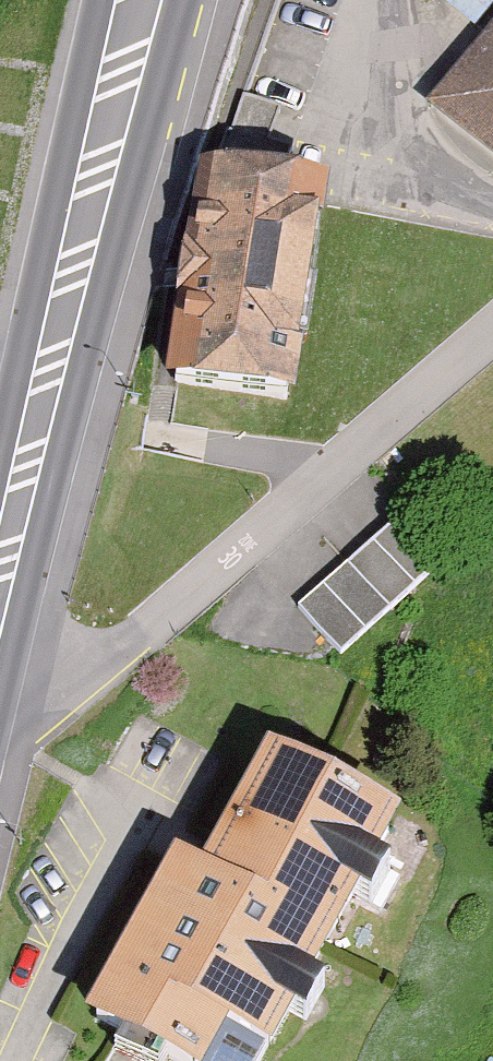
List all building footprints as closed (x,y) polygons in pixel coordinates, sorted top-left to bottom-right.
[(480,32),(492,18),(492,0),(444,0),(480,32)] [(437,124),(492,166),(492,50),(437,124)] [(351,212),(214,192),(180,428),(317,448),(351,212)] [(404,537),(305,616),(349,671),(448,592),(404,537)] [(103,1043),(136,1060),(314,1060),(424,862),(285,785),(220,902),(190,886),(103,1043)]
